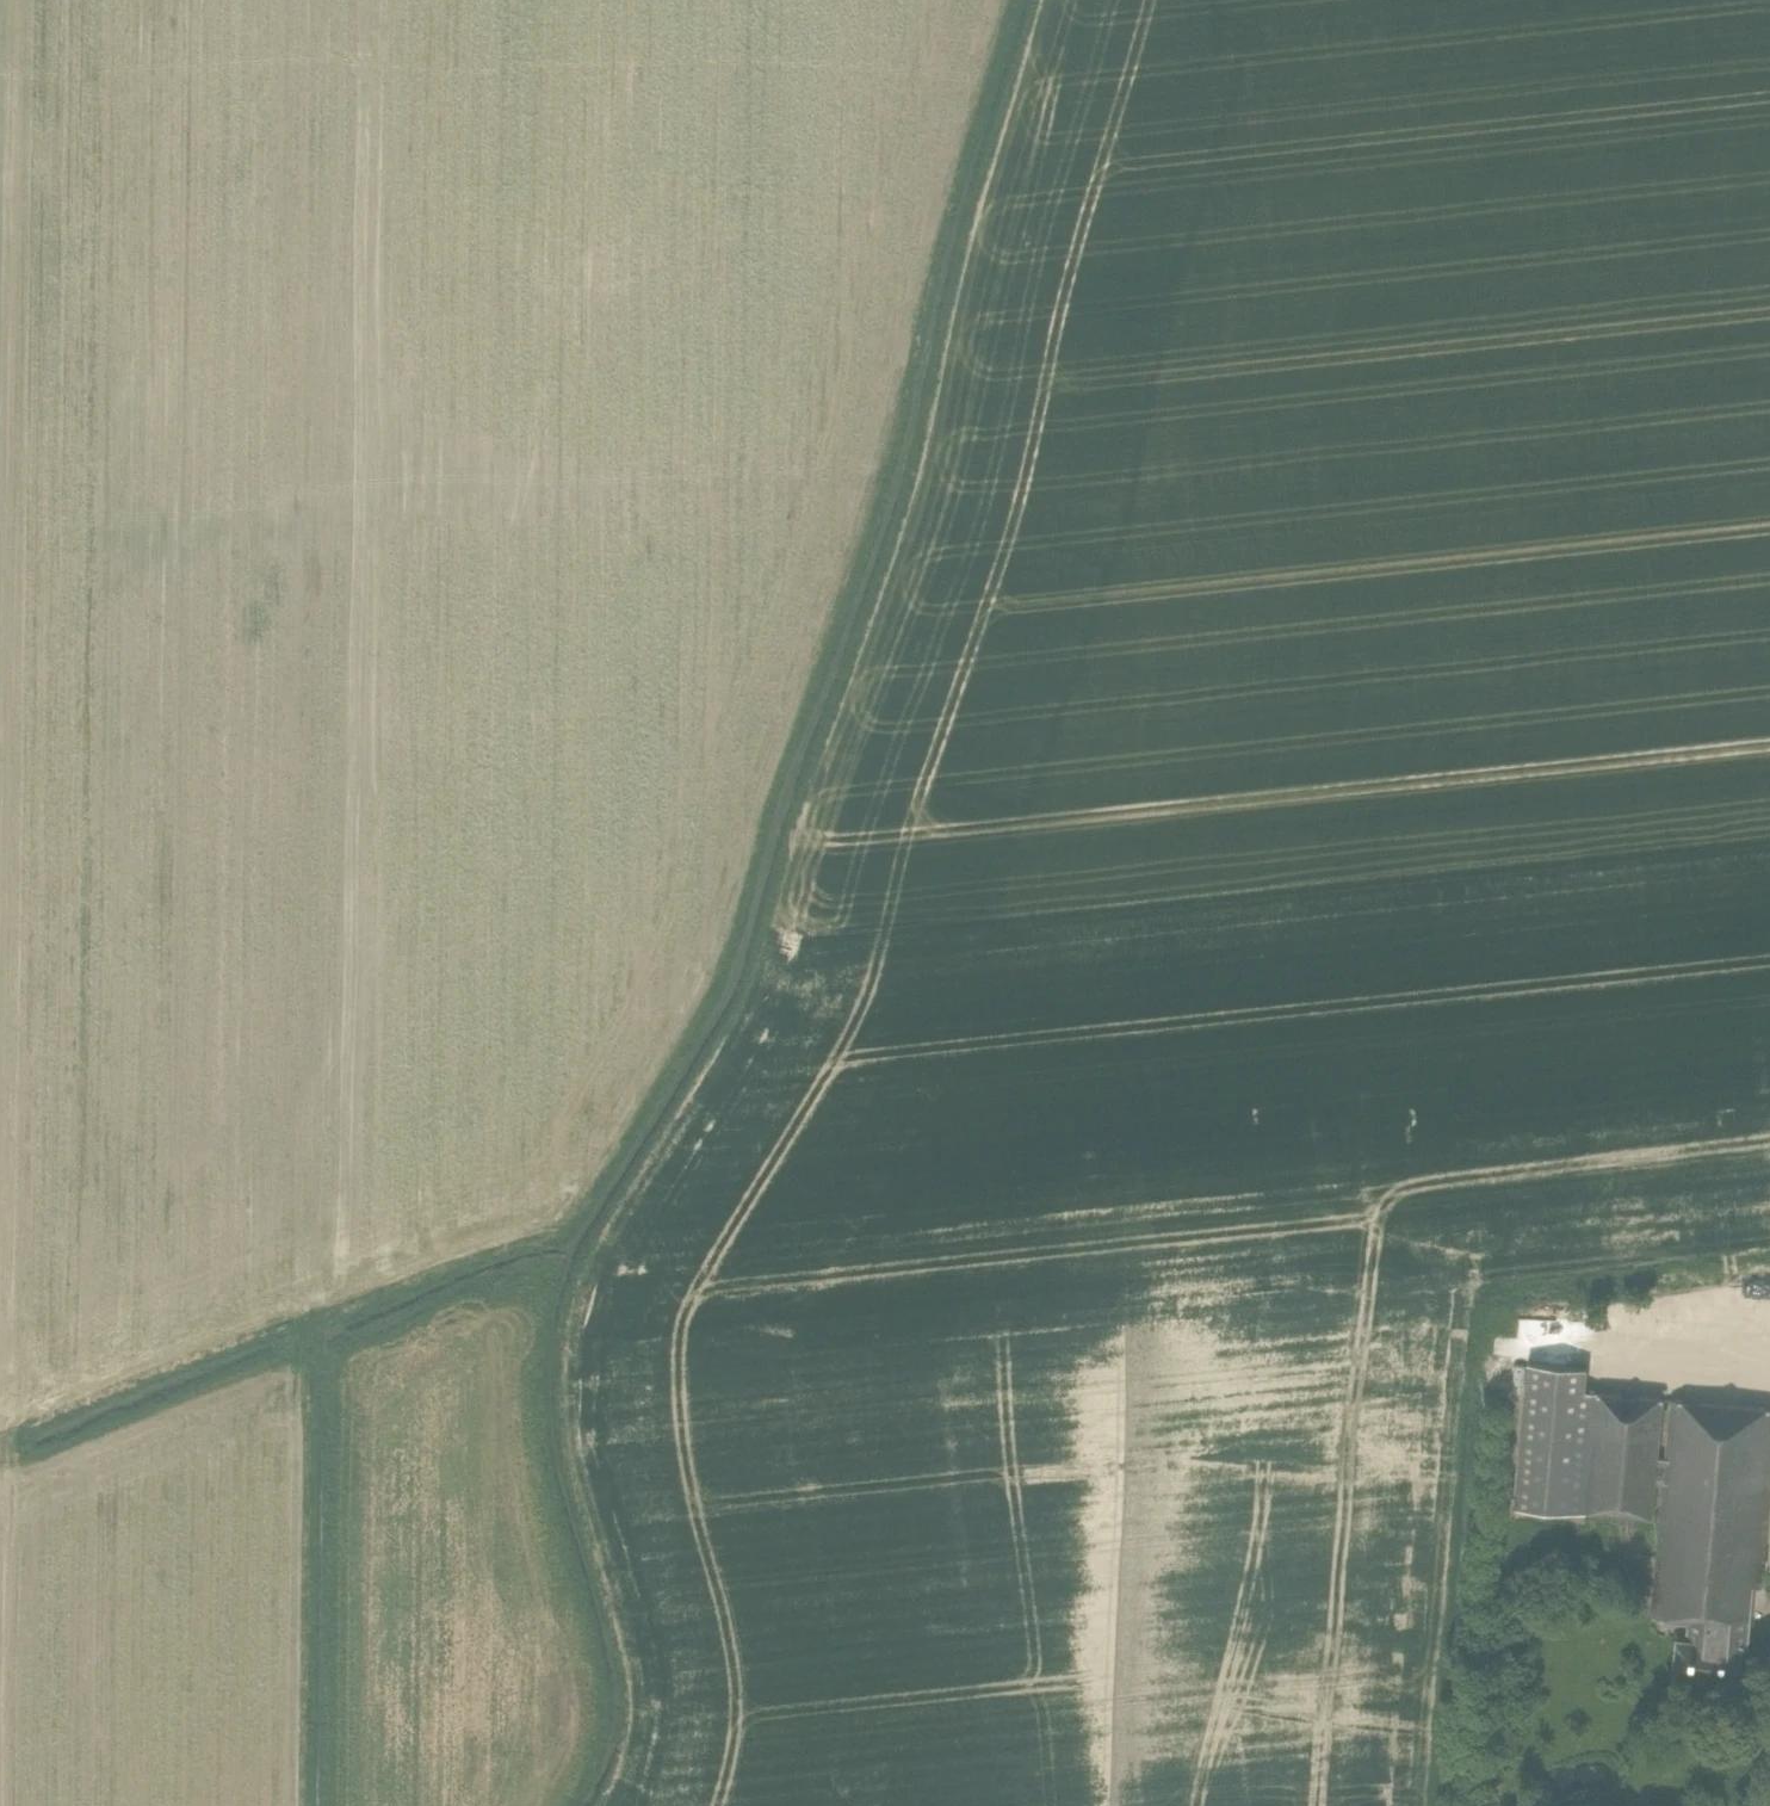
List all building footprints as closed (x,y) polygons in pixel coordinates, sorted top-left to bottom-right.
[(1515,1505),(1587,1511),(1652,1517),(1655,1480),(1665,1481),(1653,1617),(1690,1621),(1688,1638),(1679,1637),(1676,1672),(1741,1678),(1744,1643),(1749,1644),(1754,1588),(1764,1589),(1769,1503),(1769,1410),(1724,1405),(1672,1399),(1667,1456),(1657,1456),(1662,1398),(1585,1391),(1588,1366),(1528,1361),(1515,1505)]
